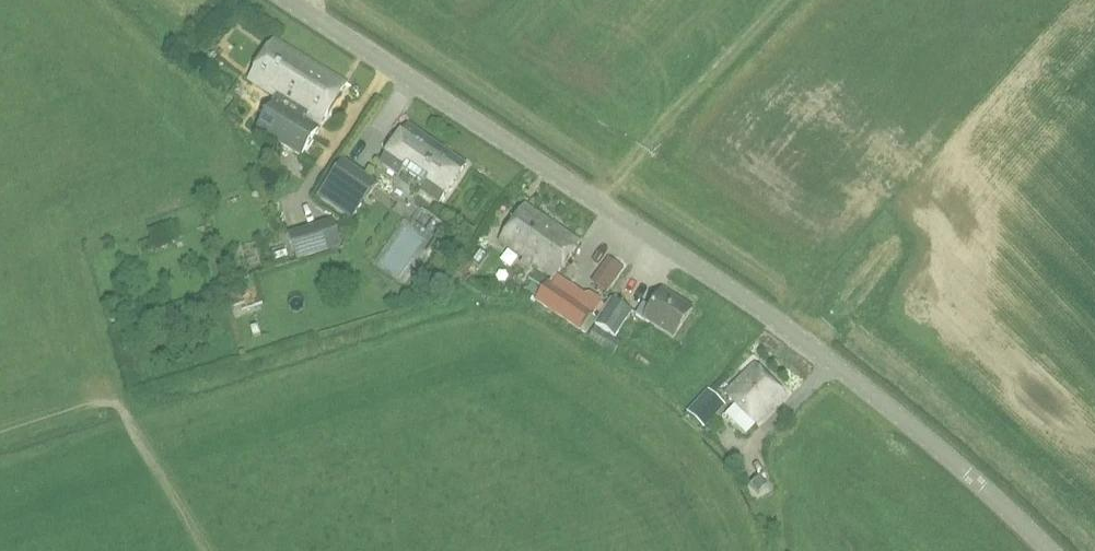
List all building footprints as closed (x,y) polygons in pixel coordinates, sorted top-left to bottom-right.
[(274,39),(250,82),(276,97),(257,128),(303,154),(319,127),(305,119),(307,115),(322,124),(346,81),(274,39)] [(471,159),(411,120),(383,160),(411,180),(417,187),(438,203),(471,159)] [(351,220),(378,181),(344,157),(317,196),(351,220)] [(501,241),(555,278),(580,240),(526,204),(501,241)] [(394,255),(417,269),(441,231),(418,217),(394,255)] [(341,245),(333,218),(288,232),(296,259),(341,245)] [(459,270),(467,276),(474,265),(467,260),(459,270)] [(535,302),(580,333),(593,311),(548,281),(547,283),(537,277),(528,291),(538,298),(535,302)] [(662,289),(651,306),(642,301),(635,314),(643,319),(675,338),(693,309),(662,289)] [(614,337),(632,311),(613,298),(588,336),(613,353),(621,341),(614,337)] [(758,423),(786,395),(754,365),(727,393),(734,400),(728,406),(730,408),(724,415),(744,434),(756,422),(758,423)] [(707,391),(688,411),(704,426),(723,406),(707,391)] [(751,485),(758,494),(768,485),(759,477),(751,485)]
